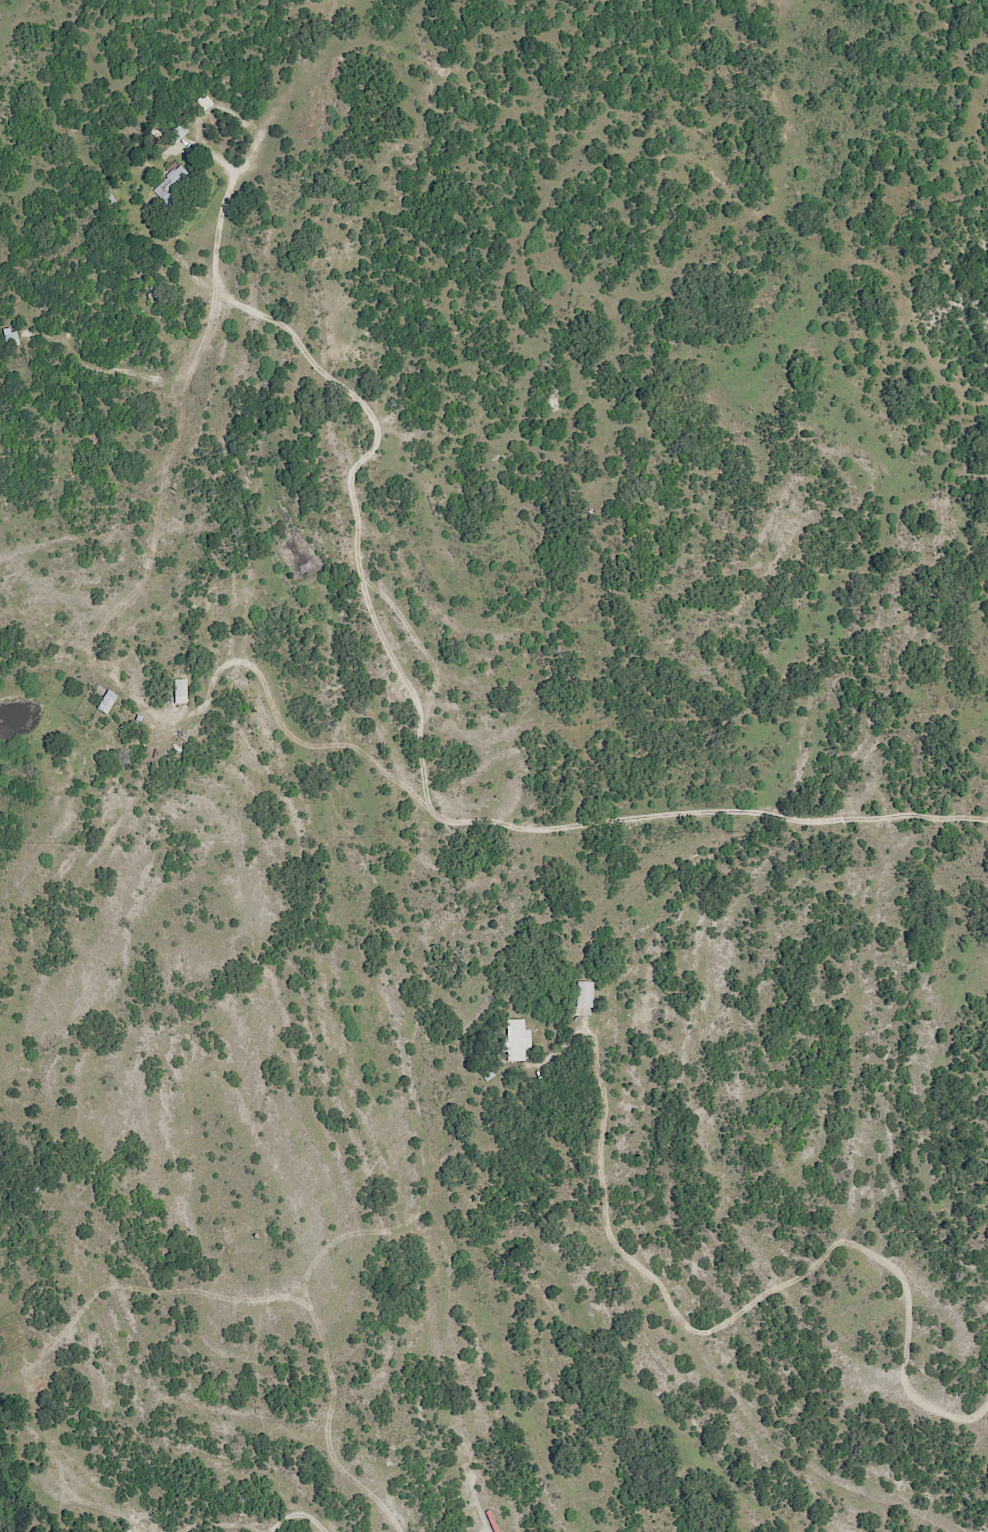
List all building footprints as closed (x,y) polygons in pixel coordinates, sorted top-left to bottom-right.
[(216,104),(208,92),(197,100),(206,112),(216,104)] [(175,127),(181,137),(189,132),(182,122),(175,127)] [(153,189),(166,202),(192,176),(179,163),(153,189)] [(9,348),(24,345),(21,327),(6,330),(9,348)] [(190,679),(177,679),(177,703),(190,703),(190,679)] [(101,709),(110,714),(121,695),(111,690),(101,709)] [(581,1009),(597,1009),(597,982),(581,982),(581,1009)] [(534,1030),(528,1030),(528,1019),(510,1019),(510,1062),(529,1062),(529,1048),(534,1048),(534,1030)]
